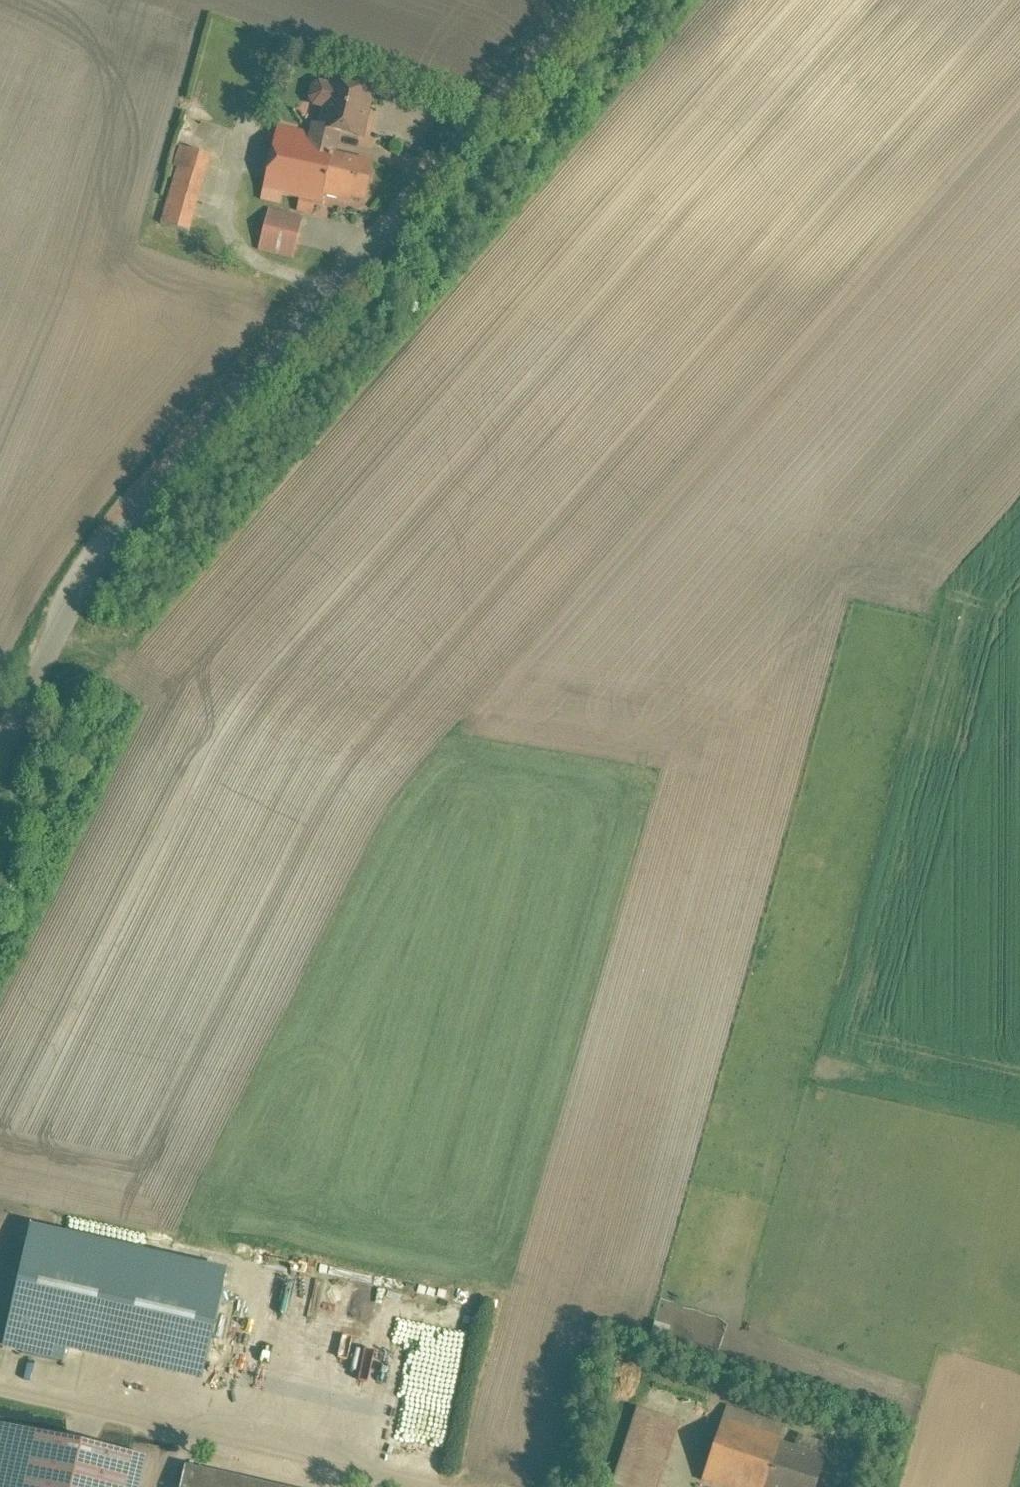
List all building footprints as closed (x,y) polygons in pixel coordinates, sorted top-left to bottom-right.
[(342,136),(340,144),(360,149),(373,100),(332,90),(331,94),(316,90),(309,93),(306,103),(311,113),(322,116),(319,130),(342,136)] [(315,207),(322,208),(324,202),(349,208),(349,205),(365,209),(374,169),(337,160),(340,144),(342,136),(319,130),(311,129),(309,137),(279,129),(261,204),(282,208),(284,199),(298,203),(295,215),(312,219),(315,207)] [(171,170),(176,171),(159,226),(188,235),(212,159),(177,148),(171,170)] [(304,221),(268,212),(258,255),(293,263),(297,246),(304,221)] [(227,1279),(30,1234),(1,1357),(63,1372),(66,1360),(202,1391),(227,1279)] [(725,1407),(699,1486),(701,1486),(769,1486),(782,1450),(789,1428),(725,1407)] [(681,1426),(638,1412),(612,1486),(660,1486),(681,1426)] [(150,1462),(0,1426),(0,1486),(144,1486),(150,1462)] [(782,1450),(769,1486),(823,1486),(831,1466),(782,1450)] [(180,1486),(246,1486),(184,1473),(180,1486)]
